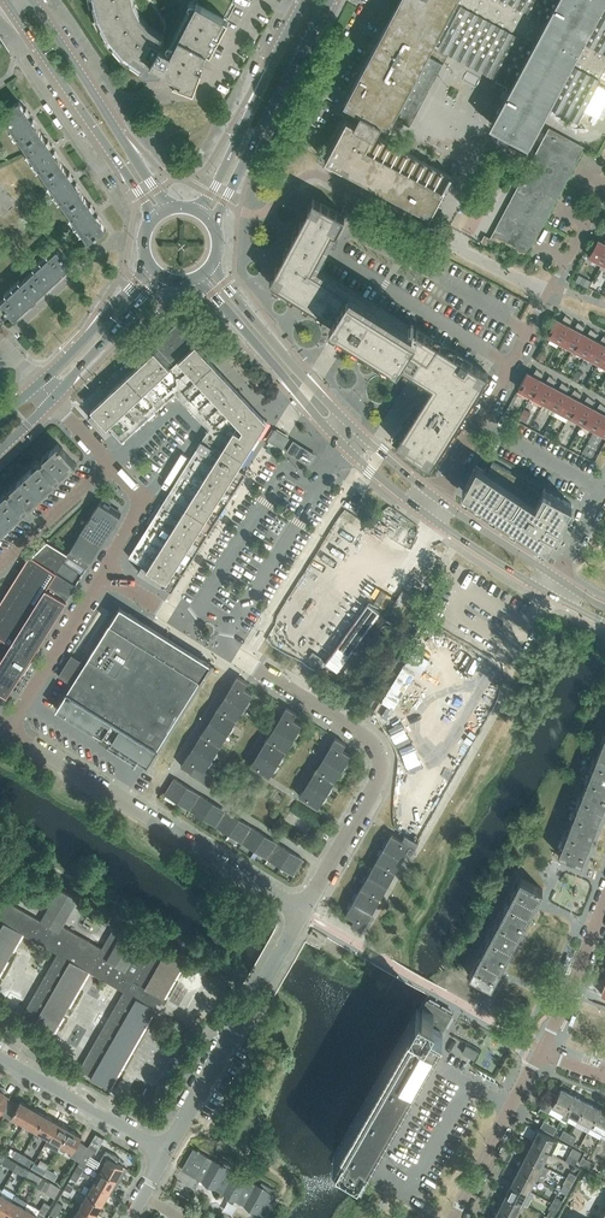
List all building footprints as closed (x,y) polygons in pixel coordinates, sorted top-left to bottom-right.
[(98,2),(93,3),(97,17),(101,16),(105,23),(101,25),(107,38),(112,35),(117,42),(113,45),(114,45),(123,56),(126,52),(133,57),(130,61),(142,69),(140,71),(140,72),(140,73),(140,74),(140,75),(140,76),(140,77),(141,77),(141,78),(142,78),(142,79),(143,79),(144,79),(144,80),(145,80),(146,80),(158,79),(159,79),(160,79),(160,78),(161,78),(161,77),(161,76),(161,75),(161,74),(160,73),(159,73),(163,66),(172,71),(179,75),(194,83),(200,72),(237,2),(233,0),(97,0),(98,2)] [(512,83),(509,89),(490,124),(528,145),(550,104),(554,106),(559,109),(571,115),(576,118),(578,119),(577,120),(578,120),(584,110),(600,80),(599,79),(604,68),(604,0),(400,0),(394,10),(387,25),(345,102),(345,101),(344,102),(362,112),(356,122),(348,117),(346,120),(325,160),(343,170),(343,169),(424,212),(423,213),(430,217),(432,214),(452,176),(445,172),(445,173),(435,167),(414,156),(388,142),(388,141),(374,134),(380,121),(389,126),(389,125),(388,125),(393,117),(403,122),(404,121),(436,61),(437,60),(426,55),(433,42),(439,46),(440,46),(440,45),(451,51),(454,53),(467,60),(471,62),(484,68),(488,71),(500,77),(512,83)] [(23,145),(41,132),(32,119),(34,118),(31,113),(29,114),(19,100),(11,106),(10,105),(8,107),(1,112),(23,145)] [(543,143),(577,162),(584,149),(585,147),(550,129),(543,143)] [(44,177),(63,164),(54,151),(56,150),(53,144),(50,146),(41,132),(23,145),(44,177)] [(66,209),(84,196),(75,183),(78,181),(74,176),(72,178),(63,164),(44,177),(66,209)] [(97,235),(106,229),(97,215),(99,213),(96,208),(93,209),(84,196),(66,209),(88,241),(95,236),(96,237),(98,235),(97,235)] [(273,281),(348,328),(348,327),(354,330),(352,334),(432,384),(396,442),(431,464),(488,373),(417,329),(414,333),(311,268),(332,230),(336,232),(345,215),(313,198),(271,276),(272,276),(270,279),(273,281)] [(604,243),(598,240),(589,255),(602,262),(604,258),(604,241),(604,243)] [(71,265),(56,249),(28,275),(43,291),(71,265)] [(28,275),(0,301),(0,303),(5,308),(4,309),(7,311),(14,318),(26,307),(28,308),(32,304),(31,302),(43,291),(28,275)] [(556,319),(547,334),(560,341),(569,326),(572,320),(566,315),(562,322),(556,319)] [(91,409),(94,412),(88,417),(106,436),(111,431),(122,442),(175,393),(209,429),(201,441),(201,440),(196,448),(197,448),(129,557),(142,565),(138,572),(160,585),(171,592),(246,473),(238,468),(267,421),(192,340),(196,337),(180,320),(155,343),(158,347),(91,409)] [(569,326),(560,341),(573,348),(581,332),(582,333),(585,327),(579,322),(575,329),(569,326)] [(587,336),(582,333),(581,332),(573,348),(586,355),(594,339),(597,334),(591,329),(587,336)] [(594,339),(586,355),(598,362),(604,350),(604,336),(600,343),(594,339)] [(533,376),(527,372),(519,388),(532,395),(540,379),(543,374),(537,369),(533,376)] [(540,379),(532,395),(544,402),(553,386),(556,381),(550,376),(546,383),(540,379)] [(553,386),(544,402),(557,409),(565,393),(566,393),(569,388),(563,382),(559,389),(553,386)] [(566,393),(565,393),(557,409),(570,416),(578,400),(581,394),(575,389),(571,396),(566,393)] [(578,400),(570,416),(582,422),(591,407),(594,401),(588,396),(584,403),(578,400)] [(591,407),(582,422),(595,429),(604,414),(604,411),(604,407),(601,403),(597,410),(591,407)] [(604,414),(595,429),(604,434),(604,414)] [(275,431),(270,440),(282,447),(288,438),(275,431)] [(288,451),(310,464),(315,455),(294,442),(288,451)] [(25,474),(43,494),(76,463),(58,444),(34,466),(35,467),(31,470),(30,469),(25,474)] [(536,503),(477,464),(462,490),(549,547),(573,503),(544,488),(536,503)] [(10,524),(43,494),(25,474),(2,496),(3,497),(0,500),(0,513),(10,524)] [(66,555),(86,568),(121,513),(100,500),(66,555)] [(0,513),(0,533),(10,524),(0,513)] [(7,696),(8,693),(56,618),(56,617),(76,586),(75,586),(55,573),(57,570),(62,562),(66,555),(67,554),(47,542),(32,556),(29,555),(19,571),(18,574),(0,602),(0,692),(7,696)] [(57,570),(73,580),(78,572),(62,562),(57,570)] [(66,692),(56,709),(57,709),(102,737),(99,741),(135,764),(137,759),(147,765),(146,766),(147,766),(157,750),(157,749),(188,699),(184,696),(187,692),(191,694),(200,680),(201,680),(211,664),(211,663),(210,664),(120,608),(121,607),(120,606),(114,615),(110,623),(85,663),(83,667),(79,665),(70,659),(72,655),(72,654),(58,675),(72,684),(66,693),(66,692)] [(181,766),(191,772),(189,774),(209,786),(214,778),(204,771),(253,693),(244,688),(247,682),(237,676),(181,766)] [(250,765),(269,777),(302,725),(293,719),(297,713),(287,707),(250,765)] [(299,796),(318,807),(351,755),(342,750),(346,744),(336,738),(299,796)] [(600,793),(604,795),(604,751),(600,749),(585,787),(600,793)] [(187,786),(174,778),(164,794),(177,802),(187,786)] [(177,802),(190,810),(200,795),(187,786),(177,802)] [(600,793),(585,787),(571,823),(594,832),(599,818),(602,819),(604,814),(602,812),(604,804),(604,795),(600,793)] [(190,810),(203,818),(213,803),(200,795),(190,810)] [(213,803),(203,818),(216,827),(226,811),(213,803)] [(216,827),(229,835),(239,819),(226,811),(216,827)] [(229,835),(242,843),(252,827),(239,819),(229,835)] [(588,848),(594,832),(571,823),(559,854),(582,863),(585,855),(588,854),(590,849),(588,848)] [(252,827),(242,843),(255,851),(265,835),(252,827)] [(391,834),(345,914),(354,919),(351,925),(361,931),(367,921),(366,921),(367,920),(364,918),(390,873),(393,875),(397,869),(396,868),(395,871),(392,870),(404,848),(407,850),(412,853),(418,842),(418,841),(408,836),(407,836),(408,837),(405,842),(402,840),(391,834)] [(255,851),(268,859),(278,843),(265,835),(255,851)] [(278,843),(268,859),(281,867),(291,851),(278,843)] [(291,851),(281,867),(294,875),(304,860),(291,851)] [(502,912),(524,924),(532,910),(535,910),(537,905),(535,904),(543,889),(521,877),(502,912)] [(109,1088),(155,1008),(151,1006),(154,1000),(160,1004),(185,960),(166,949),(160,961),(137,948),(143,937),(125,926),(120,935),(112,931),(102,948),(62,926),(78,899),(59,888),(40,921),(1,898),(0,901),(0,973),(22,933),(58,953),(23,1013),(35,1020),(35,1021),(53,1032),(88,971),(124,991),(79,1069),(91,1076),(90,1078),(109,1088)] [(524,924),(502,912),(486,943),(508,955),(514,943),(517,944),(519,939),(517,937),(524,924)] [(143,947),(156,955),(160,947),(148,940),(143,947)] [(485,943),(469,974),(491,986),(496,977),(499,978),(501,973),(499,971),(508,955),(485,943)] [(333,1155),(362,1172),(443,1031),(436,1027),(445,1012),(440,1010),(435,1006),(437,1002),(429,998),(421,1011),(417,1009),(333,1155)] [(190,1028),(185,1037),(193,1042),(198,1033),(190,1028)] [(185,1037),(175,1055),(183,1060),(188,1052),(193,1042),(185,1037)] [(462,1052),(474,1059),(478,1051),(466,1045),(462,1052)] [(156,1083),(169,1090),(172,1084),(167,1082),(179,1062),(173,1058),(171,1057),(156,1083)] [(9,1099),(3,1095),(4,1093),(4,1092),(5,1090),(5,1089),(0,1086),(0,1115),(9,1099)] [(551,1107),(564,1114),(574,1095),(561,1088),(551,1107)] [(565,1112),(578,1119),(587,1102),(574,1095),(565,1112)] [(12,1117),(24,1124),(33,1109),(20,1102),(19,1104),(12,1101),(4,1116),(10,1120),(12,1117)] [(578,1119),(591,1126),(600,1109),(587,1102),(578,1119)] [(45,1116),(33,1109),(24,1124),(36,1131),(45,1116)] [(604,1133),(604,1130),(604,1112),(600,1109),(591,1126),(604,1133)] [(45,1116),(36,1131),(48,1138),(57,1123),(45,1116)] [(544,1120),(540,1127),(553,1134),(557,1127),(544,1120)] [(48,1138),(61,1145),(69,1130),(57,1123),(48,1138)] [(69,1130),(61,1145),(73,1152),(70,1156),(77,1160),(85,1145),(79,1141),(82,1137),(69,1130)] [(532,1143),(549,1152),(551,1153),(558,1140),(539,1130),(532,1143)] [(570,1134),(563,1130),(560,1137),(566,1141),(570,1134)] [(576,1137),(570,1134),(566,1141),(573,1144),(576,1137)] [(526,1156),(543,1165),(549,1152),(532,1143),(526,1156)] [(89,1147),(80,1162),(87,1166),(95,1151),(89,1147)] [(582,1152),(573,1148),(569,1154),(578,1159),(582,1152)] [(220,1158),(217,1162),(193,1149),(182,1169),(264,1216),(276,1196),(270,1193),(272,1188),(262,1182),(259,1186),(249,1181),(252,1176),(241,1170),(238,1174),(228,1169),(231,1165),(220,1158)] [(106,1150),(96,1167),(101,1171),(119,1181),(123,1175),(123,1173),(120,1172),(123,1167),(117,1163),(120,1158),(106,1150)] [(13,1157),(19,1161),(23,1155),(16,1151),(13,1157)] [(23,1155),(19,1161),(26,1164),(29,1158),(23,1155)] [(526,1156),(519,1169),(536,1178),(543,1165),(526,1156)] [(589,1160),(582,1157),(579,1163),(585,1167),(589,1160)] [(7,1166),(14,1170),(17,1164),(11,1160),(7,1166)] [(592,1170),(595,1164),(589,1160),(585,1167),(592,1170)] [(17,1164),(14,1170),(20,1174),(24,1167),(17,1164)] [(37,1171),(44,1175),(47,1168),(40,1165),(37,1171)] [(78,1165),(74,1171),(80,1175),(84,1168),(78,1165)] [(536,1178),(519,1169),(512,1182),(529,1191),(536,1178)] [(71,1178),(77,1181),(80,1175),(74,1171),(71,1178)] [(101,1171),(94,1183),(109,1191),(112,1186),(114,1188),(116,1187),(119,1181),(101,1171)] [(566,1177),(573,1181),(577,1175),(570,1171),(566,1177)] [(42,1178),(35,1174),(31,1180),(38,1184),(42,1178)] [(573,1181),(566,1177),(563,1183),(570,1187),(573,1181)] [(512,1182),(506,1195),(523,1203),(528,1206),(534,1193),(529,1191),(512,1182)] [(67,1183),(64,1190),(70,1194),(74,1187),(67,1183)] [(94,1183),(87,1195),(102,1204),(109,1191),(94,1183)] [(4,1216),(13,1201),(0,1194),(0,1214),(4,1216)] [(87,1195),(80,1207),(95,1216),(102,1204),(87,1195)] [(523,1203),(506,1195),(499,1208),(516,1216),(523,1203)] [(552,1203),(559,1206),(562,1201),(555,1197),(552,1203)] [(25,1208),(13,1201),(4,1216),(8,1217),(19,1217),(25,1208)] [(57,1202),(53,1208),(60,1212),(63,1205),(57,1202)] [(19,1217),(44,1217),(46,1213),(27,1203),(25,1208),(19,1217)] [(559,1206),(552,1203),(549,1208),(556,1212),(559,1206)] [(74,1217),(94,1217),(95,1216),(80,1207),(74,1217)] [(50,1214),(56,1217),(60,1212),(53,1208),(50,1214)] [(516,1216),(499,1208),(494,1217),(515,1217),(516,1216)]
